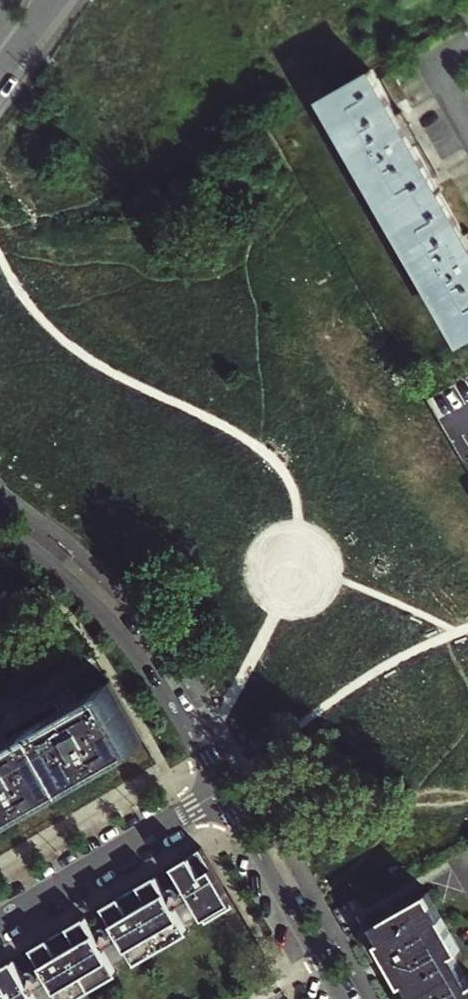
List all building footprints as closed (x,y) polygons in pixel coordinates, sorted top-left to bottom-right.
[(467,334),(467,239),(465,234),(416,147),(397,115),(371,70),(363,74),(358,65),(305,96),(310,104),(326,95),(464,336),(467,334)] [(416,147),(423,143),(405,111),(397,115),(416,147)] [(0,744),(0,821),(142,741),(109,682),(0,744)] [(209,923),(237,908),(205,851),(178,866),(192,892),(195,898),(209,923)] [(173,902),(159,876),(105,906),(120,932),(123,938),(137,963),(191,933),(177,908),(173,902)] [(195,898),(192,892),(173,902),(177,908),(195,898)] [(428,892),(375,923),(384,939),(379,941),(402,982),(407,980),(418,998),(467,998),(467,977),(454,953),(460,949),(428,892)] [(87,916),(33,946),(47,972),(51,978),(63,998),(73,998),(119,973),(105,948),(101,942),(87,916)] [(123,938),(120,932),(101,942),(105,948),(123,938)] [(29,982),(15,956),(0,965),(0,995),(2,998),(39,998),(33,988),(29,982)] [(29,982),(33,988),(51,978),(47,972),(29,982)]
